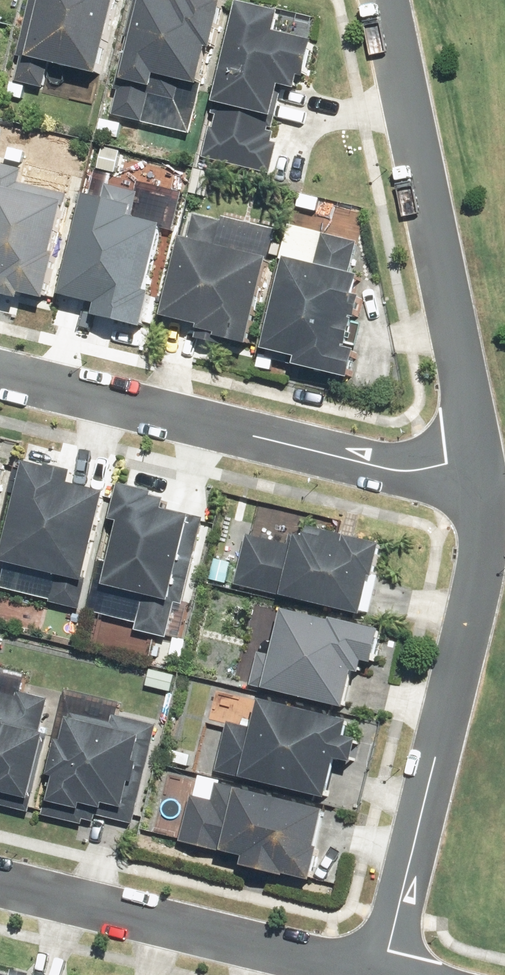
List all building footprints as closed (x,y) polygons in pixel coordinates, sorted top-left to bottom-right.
[(121,0),(33,0),(21,56),(24,57),(18,83),(47,89),(52,65),(103,76),(121,0)] [(227,0),(177,0),(177,1),(173,0),(138,0),(116,91),(121,92),(115,117),(191,135),(194,135),(200,106),(198,105),(212,48),(216,49),(227,0)] [(285,15),(242,5),(205,159),(273,176),(280,145),(275,144),(278,134),(274,133),(285,88),(301,91),(304,79),(309,81),(318,42),(281,33),(285,15)] [(0,296),(24,301),(25,296),(50,302),(61,256),(57,255),(71,197),(22,185),(25,170),(0,164),(0,280),(4,280),(0,296)] [(227,341),(252,347),(281,232),(225,218),(223,223),(196,216),(190,241),(185,239),(166,319),(202,328),(199,341),(226,347),(227,341)] [(298,368),(354,381),(361,352),(352,350),(359,321),(361,322),(367,298),(360,296),(364,277),(353,274),(360,245),(326,236),(318,266),(288,259),(266,351),(300,360),(298,368)] [(10,463),(0,460),(0,504),(10,463)] [(53,603),(82,611),(110,495),(75,486),(78,473),(51,467),(51,469),(29,464),(5,564),(60,577),(53,603)] [(137,632),(169,640),(187,568),(194,570),(206,520),(169,511),(171,502),(157,499),(158,494),(125,486),(116,523),(123,525),(108,588),(146,597),(137,632)] [(238,586),(366,617),(375,579),(379,580),(387,547),(311,528),(308,539),(293,535),(290,546),(250,536),(238,586)] [(252,686),(349,711),(358,675),(365,676),(368,664),(377,666),(386,633),(336,620),(335,623),(287,611),(275,658),(260,654),(252,686)] [(31,814),(51,736),(44,735),(52,701),(20,693),(19,698),(0,693),(0,806),(31,814)] [(218,773),(331,801),(340,762),(357,766),(363,742),(350,739),(354,723),(265,701),(257,730),(230,724),(218,773)] [(44,817),(85,826),(86,822),(103,826),(105,818),(136,826),(160,727),(115,716),(113,724),(72,714),(65,743),(59,742),(50,778),(54,779),(44,817)] [(289,877),(316,883),(324,851),(321,850),(330,813),(218,786),(215,802),(193,797),(182,844),(248,860),(246,869),(288,879),(289,877)]
